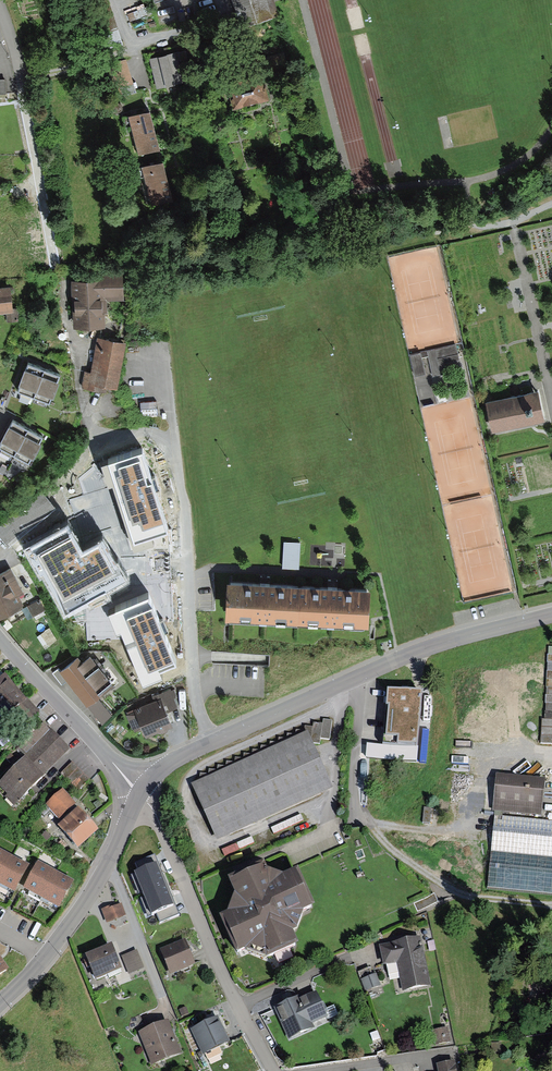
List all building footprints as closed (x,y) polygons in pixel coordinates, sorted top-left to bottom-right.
[(243,28),(281,17),(275,0),(234,0),(243,28)] [(149,58),(157,89),(185,82),(179,61),(185,59),(188,59),(186,49),(149,58)] [(122,98),(137,93),(125,59),(111,64),(122,98)] [(226,83),(233,110),(269,101),(262,73),(252,76),(251,74),(236,78),(236,80),(226,83)] [(128,118),(138,155),(159,149),(150,113),(148,113),(128,118)] [(9,190),(7,168),(1,168),(1,163),(0,163),(0,190),(9,190)] [(141,169),(149,204),(172,198),(163,163),(161,164),(141,169)] [(72,306),(74,330),(106,328),(105,314),(108,314),(107,302),(124,301),(123,273),(98,274),(98,281),(71,282),(72,306)] [(6,314),(14,313),(13,310),(11,287),(0,288),(0,315),(6,314)] [(18,309),(13,310),(14,313),(6,314),(7,324),(20,322),(18,309)] [(116,390),(125,342),(97,337),(90,372),(84,370),(80,388),(106,393),(107,388),(116,390)] [(35,350),(37,344),(27,340),(25,347),(35,350)] [(456,344),(427,350),(432,376),(446,373),(444,362),(459,359),(456,344)] [(426,373),(421,351),(410,354),(415,375),(426,373)] [(45,368),(28,362),(18,390),(34,396),(45,368)] [(61,374),(45,368),(34,396),(50,402),(61,374)] [(169,405),(177,404),(174,385),(166,386),(169,405)] [(485,400),(492,430),(545,418),(538,388),(485,400)] [(13,420),(0,444),(0,447),(14,455),(28,428),(13,420)] [(43,436),(28,428),(14,455),(29,463),(43,436)] [(143,449),(109,459),(133,539),(167,529),(143,449)] [(0,524),(0,536),(9,548),(57,511),(42,491),(0,524)] [(82,551),(69,526),(27,549),(40,574),(43,572),(69,617),(110,594),(108,592),(125,582),(102,540),(82,551)] [(301,541),(284,540),(282,567),(299,568),(301,541)] [(25,603),(19,593),(24,591),(11,567),(0,572),(0,616),(25,603)] [(371,584),(227,578),(225,615),(369,622),(371,584)] [(180,660),(150,588),(104,606),(115,633),(119,631),(140,684),(167,673),(164,666),(180,660)] [(41,599),(28,606),(33,617),(46,610),(41,599)] [(46,647),(58,639),(50,627),(38,635),(46,647)] [(551,736),(551,648),(548,647),(544,720),(542,720),(541,736),(551,736)] [(97,697),(114,684),(90,654),(82,660),(78,655),(60,669),(59,670),(67,680),(87,705),(97,697)] [(59,670),(60,669),(59,667),(53,672),(62,684),(67,680),(59,670)] [(5,674),(4,676),(0,671),(0,712),(5,718),(15,709),(28,723),(40,712),(27,698),(26,698),(5,674)] [(162,691),(170,710),(178,707),(174,697),(177,696),(174,688),(171,690),(170,688),(162,691)] [(170,710),(162,691),(151,695),(153,700),(161,697),(167,711),(170,710)] [(423,694),(388,691),(383,745),(398,746),(418,748),(423,694)] [(113,716),(97,697),(87,705),(102,724),(113,716)] [(135,710),(127,714),(134,732),(143,729),(146,736),(157,731),(161,733),(167,730),(168,727),(173,725),(167,711),(161,697),(153,700),(134,708),(135,710)] [(201,774),(200,782),(307,732),(313,743),(320,744),(320,738),(329,740),(332,721),(324,720),(323,725),(314,724),(313,728),(306,727),(305,732),(297,731),(296,735),(287,734),(287,739),(279,738),(278,743),(270,742),(270,748),(262,747),(261,751),(253,750),(252,755),(244,754),(244,759),(236,758),(235,763),(227,762),(226,767),(218,766),(218,771),(209,770),(209,775),(201,774)] [(71,749),(51,729),(50,730),(43,723),(17,749),(26,758),(0,783),(0,786),(8,795),(6,797),(15,806),(18,803),(20,806),(24,801),(22,799),(45,777),(44,776),(71,749)] [(192,785),(218,841),(333,788),(313,743),(307,732),(200,782),(192,785)] [(397,761),(398,746),(383,745),(367,744),(366,759),(397,761)] [(78,791),(90,780),(72,762),(61,774),(78,791)] [(545,780),(496,775),(492,812),(495,812),(494,816),(502,817),(503,813),(542,816),(545,780)] [(45,805),(58,820),(76,805),(63,790),(45,805)] [(61,829),(79,848),(98,830),(80,811),(61,829)] [(494,816),(491,851),(551,857),(551,821),(502,817),(494,816)] [(15,893),(29,865),(0,851),(0,886),(15,893)] [(551,896),(551,857),(491,851),(487,890),(551,896)] [(180,915),(155,854),(134,863),(138,872),(134,874),(152,917),(156,915),(160,923),(180,915)] [(264,863),(228,880),(235,895),(228,915),(219,918),(236,956),(245,953),(267,961),(275,957),(279,964),(293,958),(290,950),(298,946),(293,934),(297,932),(304,913),(315,908),(298,871),(283,877),(268,872),(264,863)] [(27,890),(59,908),(73,883),(41,865),(27,890)] [(439,902),(435,893),(414,903),(418,911),(439,902)] [(112,906),(101,910),(107,923),(126,916),(122,904),(112,908),(112,906)] [(403,992),(431,986),(421,937),(379,946),(383,967),(397,964),(403,992)] [(159,950),(170,976),(196,965),(185,940),(159,950)] [(112,946),(85,957),(95,982),(122,971),(112,946)] [(144,969),(137,950),(121,956),(129,975),(144,969)] [(10,973),(0,959),(0,980),(10,973)] [(358,972),(366,992),(381,986),(377,974),(373,975),(370,968),(358,972)] [(313,1024),(328,1017),(316,993),(300,1000),(299,998),(275,1009),(289,1040),(315,1028),(313,1024)] [(130,1029),(144,1023),(140,1015),(126,1020),(130,1029)] [(191,1030),(203,1056),(230,1043),(218,1017),(191,1030)] [(152,1066),(182,1054),(168,1021),(138,1033),(152,1066)] [(432,1031),(435,1046),(451,1043),(448,1028),(432,1031)] [(502,1053),(501,1043),(491,1044),(491,1053),(502,1053)] [(455,1061),(437,1065),(438,1070),(457,1070),(455,1061)]
